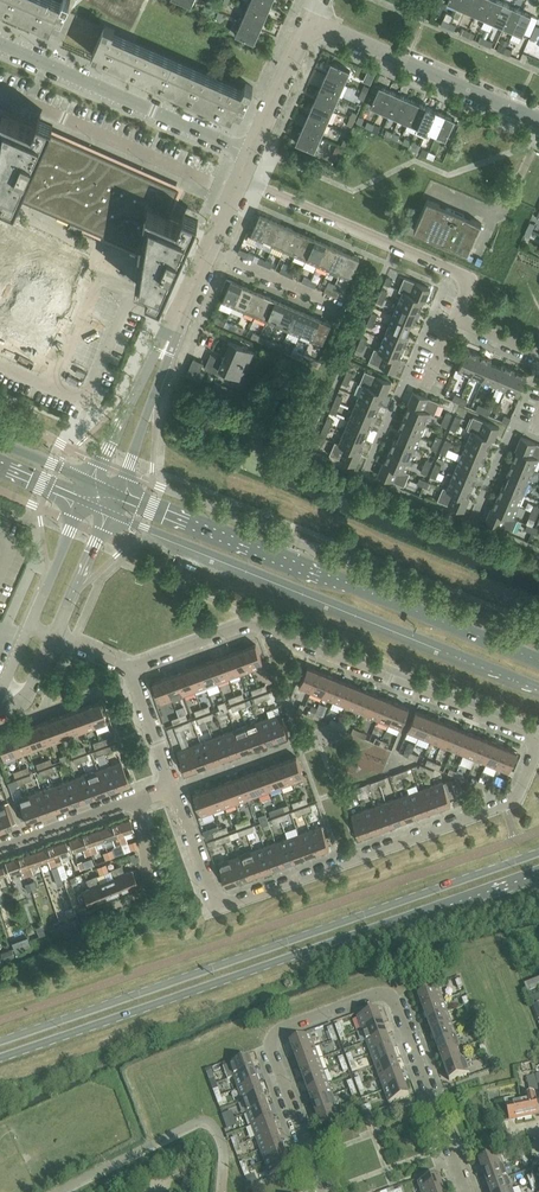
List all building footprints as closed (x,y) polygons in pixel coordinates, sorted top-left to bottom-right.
[(48,0),(0,0),(0,6),(50,28),(55,17),(62,20),(69,6),(68,5),(71,0),(63,0),(60,5),(48,0)] [(266,0),(251,0),(248,8),(266,16),(272,3),(266,0)] [(457,6),(466,10),(471,0),(460,0),(457,6)] [(466,10),(476,14),(482,0),(471,0),(466,10)] [(476,14),(485,19),(494,0),(482,0),(476,14)] [(497,0),(494,0),(485,19),(494,23),(503,3),(497,0)] [(513,7),(503,3),(494,23),(504,27),(513,7)] [(522,11),(513,7),(504,27),(513,31),(522,11)] [(266,16),(248,8),(242,21),(260,30),(266,16)] [(532,15),(522,11),(513,31),(523,35),(524,33),(532,15)] [(532,15),(524,33),(530,36),(538,18),(532,15)] [(260,30),(242,21),(236,35),(254,43),(260,30)] [(112,36),(113,33),(115,30),(105,26),(92,55),(232,116),(233,114),(240,118),(253,87),(246,83),(241,93),(112,36)] [(332,62),(326,75),(345,84),(350,70),(332,62)] [(368,70),(364,81),(371,84),(376,73),(368,70)] [(326,75),(320,89),(339,97),(345,84),(326,75)] [(380,86),(371,106),(380,110),(389,90),(380,86)] [(320,89),(314,102),(333,110),(339,97),(320,89)] [(389,90),(380,110),(390,115),(399,94),(389,90)] [(399,94),(390,115),(399,119),(408,99),(399,94)] [(408,99),(399,119),(409,123),(418,103),(408,99)] [(314,102),(308,115),(327,124),(333,110),(314,102)] [(418,103),(409,123),(418,127),(427,107),(418,103)] [(436,111),(427,107),(418,127),(427,131),(436,111)] [(5,192),(19,198),(84,227),(141,252),(141,255),(137,281),(140,283),(142,283),(150,287),(152,288),(163,293),(165,293),(165,292),(168,285),(175,270),(176,267),(192,231),(193,228),(194,227),(195,223),(199,214),(185,208),(181,217),(177,224),(166,219),(168,215),(179,189),(47,131),(51,122),(37,115),(33,124),(23,120),(10,114),(0,110),(0,190),(5,192)] [(446,115),(436,111),(427,131),(437,135),(446,115)] [(308,115),(302,129),(321,137),(327,124),(308,115)] [(455,119),(446,115),(437,135),(446,139),(455,119)] [(315,151),(321,137),(302,129),(296,143),(315,151)] [(409,148),(418,152),(421,145),(412,141),(411,143),(410,146),(409,148)] [(446,207),(428,199),(414,230),(468,254),(482,223),(446,207)] [(256,214),(250,226),(254,228),(260,215),(256,214)] [(262,241),(271,220),(260,215),(254,228),(251,236),(258,239),(255,244),(259,246),(262,241)] [(282,225),(271,220),(262,241),(273,246),(282,225)] [(293,230),(282,225),(273,246),(284,251),(293,230)] [(304,235),(293,230),(284,251),(295,256),(304,235)] [(315,240),(304,235),(295,256),(306,261),(315,240)] [(317,265),(326,244),(315,240),(306,261),(317,265)] [(337,249),(326,244),(317,265),(328,270),(337,249)] [(348,254),(337,249),(328,270),(339,275),(348,254)] [(359,259),(348,254),(339,275),(350,280),(359,259)] [(393,280),(387,277),(384,284),(390,286),(393,280)] [(405,278),(399,290),(399,291),(403,292),(424,300),(424,301),(425,302),(431,289),(405,278)] [(227,279),(221,292),(225,294),(231,281),(227,279)] [(242,286),(231,281),(222,302),(233,307),(242,286)] [(253,290),(242,286),(233,307),(244,311),(253,290)] [(388,291),(382,289),(379,295),(385,298),(388,291)] [(264,295),(253,290),(244,311),(255,316),(264,295)] [(403,292),(398,304),(419,312),(424,301),(424,300),(403,292)] [(275,300),(264,295),(255,316),(266,321),(275,300)] [(385,298),(379,295),(376,302),(382,304),(385,298)] [(287,305),(275,300),(266,321),(277,326),(287,305)] [(419,312),(398,304),(393,315),(412,323),(411,324),(414,325),(419,312)] [(298,310),(287,305),(277,326),(288,331),(298,310)] [(309,315),(298,310),(288,331),(299,336),(309,315)] [(378,315),(372,313),(369,319),(375,321),(378,315)] [(320,320),(309,315),(299,336),(310,341),(320,320)] [(412,323),(393,315),(388,327),(407,335),(407,334),(411,324),(412,323)] [(375,321),(369,319),(367,326),(372,328),(375,321)] [(331,325),(320,320),(310,341),(322,346),(331,325)] [(407,335),(388,327),(383,339),(404,348),(409,335),(407,334),(407,335)] [(368,339),(362,336),(359,343),(365,345),(368,339)] [(404,348),(383,339),(379,350),(378,351),(399,359),(400,359),(404,348)] [(254,350),(231,340),(223,359),(211,354),(205,368),(224,376),(226,371),(242,379),(254,350)] [(365,345),(359,343),(357,349),(362,352),(365,345)] [(378,351),(379,350),(375,348),(369,361),(396,373),(401,359),(400,359),(399,359),(378,351)] [(458,370),(471,376),(479,355),(467,350),(458,370)] [(264,351),(261,358),(269,361),(272,355),(264,351)] [(492,360),(479,355),(471,376),(482,381),(490,362),(491,363),(492,360)] [(204,363),(194,358),(187,375),(201,381),(205,372),(200,370),(204,363)] [(502,367),(501,367),(491,363),(490,362),(482,381),(494,385),(502,367)] [(515,370),(503,365),(502,364),(501,367),(502,367),(494,385),(506,390),(515,370)] [(354,373),(348,370),(345,377),(351,379),(354,373)] [(527,375),(515,370),(506,390),(518,396),(527,375)] [(365,371),(360,383),(360,384),(364,386),(364,385),(385,394),(386,395),(392,382),(365,371)] [(351,379),(345,377),(342,383),(348,386),(351,379)] [(364,385),(364,386),(359,397),(380,405),(385,394),(364,385)] [(413,391),(410,400),(408,404),(410,405),(410,404),(431,413),(430,414),(434,415),(440,402),(413,391)] [(344,396),(338,394),(335,400),(341,403),(344,396)] [(455,394),(453,400),(459,403),(462,397),(455,394)] [(380,405),(359,397),(354,408),(372,416),(372,417),(375,418),(380,405)] [(468,400),(462,397),(459,403),(465,406),(468,400)] [(341,403),(335,400),(332,407),(338,409),(341,403)] [(410,404),(410,405),(405,416),(426,425),(430,414),(431,413),(410,404)] [(479,404),(476,410),(482,413),(485,407),(479,404)] [(492,410),(485,407),(482,413),(489,416),(492,410)] [(372,416),(354,408),(349,420),(367,428),(368,427),(372,417),(372,416)] [(446,412),(444,418),(450,421),(452,415),(446,412)] [(505,415),(502,421),(509,424),(511,418),(505,415)] [(426,425),(405,416),(400,428),(402,430),(402,429),(421,437),(426,425)] [(456,416),(453,422),(459,425),(462,418),(456,416)] [(473,416),(468,429),(472,431),(493,439),(492,440),(494,441),(500,428),(473,416)] [(334,420),(328,418),(325,424),(331,426),(334,420)] [(450,421),(444,418),(441,425),(447,427),(450,421)] [(367,428),(349,420),(344,432),(365,441),(370,428),(368,427),(367,428)] [(459,425),(453,422),(450,429),(456,431),(459,425)] [(331,426),(325,424),(322,430),(328,433),(331,426)] [(402,429),(402,430),(398,440),(397,441),(416,448),(421,437),(402,429)] [(472,431),(467,442),(488,451),(492,440),(493,439),(472,431)] [(344,432),(339,443),(339,444),(360,453),(360,452),(365,441),(344,432)] [(326,438),(320,436),(317,442),(323,445),(326,438)] [(436,436),(434,442),(440,445),(442,438),(436,436)] [(518,446),(516,450),(517,451),(518,450),(538,459),(538,460),(538,444),(521,437),(518,446)] [(395,439),(390,451),(411,460),(416,448),(397,441),(398,440),(395,439)] [(446,440),(443,446),(449,448),(452,442),(446,440)] [(339,444),(339,443),(335,441),(330,454),(356,466),(362,453),(360,452),(360,453),(339,444)] [(440,445),(434,442),(431,449),(437,451),(440,445)] [(488,451),(467,442),(462,454),(480,462),(483,464),(488,451)] [(449,448),(443,446),(440,452),(446,455),(449,448)] [(518,450),(517,451),(513,462),(534,470),(538,459),(518,450)] [(390,451),(385,463),(406,472),(406,471),(411,460),(390,451)] [(480,462),(462,454),(457,466),(475,474),(476,473),(480,462)] [(426,459),(424,466),(430,468),(432,462),(426,459)] [(384,462),(382,466),(378,475),(405,486),(410,473),(406,471),(406,472),(385,463),(384,462)] [(534,470),(513,462),(508,474),(510,475),(529,482),(534,470)] [(436,463),(433,470),(439,472),(442,466),(436,463)] [(430,468),(424,466),(421,472),(427,475),(430,468)] [(475,474),(457,466),(452,478),(473,486),(478,474),(476,473),(475,474)] [(439,472),(433,470),(430,476),(436,479),(439,472)] [(510,475),(506,486),(505,486),(524,494),(529,482),(510,475)] [(426,481),(420,478),(417,484),(424,487),(426,481)] [(452,478),(447,489),(468,498),(473,486),(452,478)] [(433,483),(427,481),(426,481),(424,487),(430,489),(433,483)] [(503,485),(498,497),(519,506),(524,494),(505,486),(506,486),(503,485)] [(447,489),(443,487),(438,500),(464,511),(470,498),(468,498),(447,489)] [(498,497),(493,508),(493,509),(514,518),(514,517),(519,506),(498,497)] [(492,508),(490,512),(486,521),(513,532),(518,519),(514,517),(514,518),(493,509),(493,508),(492,508)] [(538,514),(532,511),(529,518),(535,520),(538,514)] [(534,526),(528,524),(525,530),(532,532),(534,526)] [(256,644),(244,649),(252,670),(264,666),(256,644)] [(252,670),(244,649),(233,653),(241,674),(252,670)] [(241,674),(233,653),(222,657),(230,679),(241,674)] [(230,679),(222,657),(211,661),(218,683),(230,679)] [(218,683),(211,661),(199,665),(207,687),(218,683)] [(207,687),(199,665),(188,670),(196,691),(207,687)] [(299,688),(311,692),(319,671),(308,666),(299,688)] [(196,691),(188,670),(177,674),(184,695),(196,691)] [(331,676),(319,671),(311,692),(322,697),(331,676)] [(184,695),(177,674),(165,678),(173,699),(184,695)] [(342,680),(331,676),(322,697),(333,702),(342,680)] [(173,699),(165,678),(153,682),(161,704),(173,699)] [(353,685),(342,680),(333,702),(344,706),(353,685)] [(364,690),(353,685),(344,706),(356,711),(364,690)] [(375,694),(364,690),(356,711),(367,715),(375,694)] [(387,699),(375,694),(367,715),(378,720),(387,699)] [(398,703),(387,699),(378,720),(389,724),(398,703)] [(99,702),(87,706),(95,728),(107,723),(99,702)] [(409,708),(398,703),(389,724),(401,729),(409,708)] [(87,706),(76,710),(84,732),(95,728),(87,706)] [(76,710),(64,714),(72,736),(84,732),(76,710)] [(407,732),(419,736),(428,715),(416,711),(407,732)] [(281,713),(269,718),(277,739),(289,735),(281,713)] [(64,714),(53,719),(61,740),(72,736),(64,714)] [(430,741),(439,720),(428,715),(419,736),(430,741)] [(269,718),(258,722),(266,743),(277,739),(269,718)] [(53,719),(42,723),(50,744),(61,740),(53,719)] [(441,745),(450,724),(439,720),(430,741),(441,745)] [(258,722),(247,726),(255,747),(266,743),(258,722)] [(42,723),(30,727),(38,748),(50,744),(42,723)] [(453,750),(461,729),(450,724),(441,745),(453,750)] [(247,726),(235,730),(243,751),(255,747),(247,726)] [(30,727),(19,731),(27,752),(38,748),(30,727)] [(464,755),(472,733),(461,729),(453,750),(464,755)] [(235,730),(224,734),(232,755),(243,751),(235,730)] [(19,731),(8,735),(16,757),(27,752),(19,731)] [(475,759),(484,738),(472,733),(464,755),(475,759)] [(224,734),(213,738),(220,760),(232,755),(224,734)] [(16,757),(8,735),(0,738),(0,751),(4,761),(16,757)] [(213,738),(201,742),(209,764),(220,760),(213,738)] [(486,764),(495,743),(484,738),(475,759),(486,764)] [(201,742),(190,746),(198,768),(209,764),(201,742)] [(497,768),(506,747),(495,743),(486,764),(497,768)] [(407,746),(406,750),(413,752),(415,746),(410,744),(407,746)] [(186,772),(198,768),(190,746),(178,751),(186,772)] [(509,773),(518,752),(506,747),(497,768),(509,773)] [(297,757),(285,761),(293,783),(305,778),(297,757)] [(285,761),(274,765),(282,787),(293,783),(285,761)] [(121,762),(109,766),(117,787),(129,783),(121,762)] [(274,765),(263,769),(270,791),(282,787),(274,765)] [(426,773),(429,768),(421,765),(419,769),(426,773)] [(109,766),(98,770),(105,791),(117,787),(109,766)] [(263,769),(251,774),(259,795),(270,791),(263,769)] [(98,770),(86,774),(94,796),(105,791),(98,770)] [(86,774),(75,778),(83,800),(94,796),(86,774)] [(251,774),(240,778),(248,799),(259,795),(251,774)] [(75,778),(63,783),(71,804),(83,800),(75,778)] [(240,778),(229,782),(236,803),(248,799),(240,778)] [(457,795),(451,780),(444,782),(443,781),(432,786),(439,807),(451,803),(449,798),(457,795)] [(229,782),(217,786),(225,807),(236,803),(229,782)] [(63,783),(52,787),(60,808),(71,804),(63,783)] [(217,786),(206,790),(214,812),(225,807),(217,786)] [(439,807),(432,786),(420,790),(428,811),(439,807)] [(52,787),(41,791),(49,812),(60,808),(52,787)] [(202,816),(214,812),(206,790),(194,794),(202,816)] [(428,811),(420,790),(409,794),(417,815),(428,811)] [(41,791),(30,795),(37,816),(49,812),(41,791)] [(417,815),(409,794),(398,798),(405,820),(417,815)] [(25,821),(37,816),(30,795),(18,799),(25,821)] [(405,820),(398,798),(386,802),(394,824),(405,820)] [(394,824),(386,802),(375,806),(383,828),(394,824)] [(0,806),(0,828),(1,830),(13,825),(5,804),(0,806)] [(383,828),(375,806),(364,811),(371,832),(383,828)] [(371,832),(364,811),(352,815),(360,836),(371,832)] [(129,819),(114,824),(121,843),(127,841),(124,833),(133,830),(129,819)] [(114,824),(99,829),(103,840),(112,837),(115,845),(121,843),(114,824)] [(330,847),(322,826),(310,830),(318,851),(330,847)] [(99,829),(85,834),(91,853),(98,851),(95,843),(103,840),(99,829)] [(318,851),(310,830),(299,834),(307,856),(318,851)] [(85,834),(70,839),(73,850),(82,847),(85,856),(91,853),(85,834)] [(307,856),(299,834),(288,838),(295,860),(307,856)] [(295,860),(288,838),(276,842),(284,864),(295,860)] [(65,841),(50,846),(56,866),(63,863),(62,860),(64,861),(68,859),(71,857),(65,841)] [(284,864),(276,842),(265,846),(273,868),(284,864)] [(115,845),(112,849),(114,856),(124,852),(121,843),(115,845)] [(50,846),(35,851),(39,862),(47,859),(50,868),(56,866),(50,846)] [(273,868),(265,846),(254,851),(261,872),(273,868)] [(35,851),(20,856),(27,876),(33,874),(30,865),(39,862),(35,851)] [(261,872),(254,851),(242,855),(250,876),(261,872)] [(250,876),(242,855),(231,859),(239,880),(250,876)] [(20,856),(5,861),(9,872),(11,878),(20,875),(21,878),(27,876),(20,856)] [(91,858),(82,861),(85,867),(85,868),(94,864),(91,858)] [(239,880),(231,859),(219,863),(227,885),(239,880)] [(122,865),(116,868),(125,889),(137,884),(132,870),(125,873),(122,865)] [(113,877),(107,880),(112,894),(125,889),(116,868),(110,870),(113,877)] [(65,869),(58,872),(61,879),(63,878),(66,877),(67,876),(66,874),(65,869)] [(58,872),(54,874),(58,885),(62,884),(61,879),(58,872)] [(97,875),(91,877),(100,899),(112,894),(107,880),(100,882),(97,875)] [(79,893),(78,895),(80,900),(82,901),(85,899),(87,904),(100,899),(91,877),(86,880),(89,887),(82,890),(82,892),(79,893)] [(59,922),(53,924),(55,932),(61,930),(59,922)] [(418,996),(423,1009),(443,1001),(438,989),(418,996)] [(443,1001),(423,1009),(427,1021),(447,1013),(443,1001)] [(357,1018),(362,1031),(382,1024),(378,1011),(357,1018)] [(447,1013),(427,1021),(432,1033),(452,1025),(447,1013)] [(382,1024),(362,1031),(366,1043),(387,1036),(382,1024)] [(452,1025),(432,1033),(436,1045),(456,1037),(452,1025)] [(290,1043),(294,1056),(315,1048),(310,1036),(290,1043)] [(387,1036),(366,1043),(371,1055),(391,1048),(387,1036)] [(456,1037),(436,1045),(440,1057),(461,1049),(456,1037)] [(315,1048),(294,1056),(299,1068),(319,1060),(315,1048)] [(391,1048),(371,1055),(375,1067),(395,1060),(391,1048)] [(461,1049),(440,1057),(445,1069),(465,1061),(461,1049)] [(229,1066),(223,1068),(228,1081),(234,1078),(254,1071),(249,1058),(229,1066)] [(319,1060),(299,1068),(303,1080),(324,1072),(319,1060)] [(395,1060),(375,1067),(380,1079),(400,1072),(395,1060)] [(465,1061),(445,1069),(449,1081),(470,1074),(465,1061)] [(254,1071),(234,1078),(238,1090),(258,1083),(254,1071)] [(324,1072),(303,1080),(308,1092),(328,1085),(324,1072)] [(400,1072),(380,1079),(384,1091),(404,1084),(400,1072)] [(530,1092),(538,1090),(535,1077),(527,1079),(530,1092)] [(258,1083),(238,1090),(243,1102),(263,1095),(258,1083)] [(404,1084),(384,1091),(389,1104),(409,1096),(404,1084)] [(328,1085),(308,1092),(312,1104),(332,1097),(328,1085)] [(263,1095),(243,1102),(247,1115),(267,1107),(263,1095)] [(520,1101),(524,1120),(532,1118),(531,1116),(538,1114),(535,1095),(526,1097),(527,1100),(520,1101)] [(332,1097),(312,1104),(317,1116),(337,1109),(332,1097)] [(514,1099),(505,1101),(509,1120),(517,1119),(517,1121),(524,1120),(520,1101),(515,1102),(514,1099)] [(267,1107),(247,1115),(252,1127),(272,1120),(267,1107)] [(337,1109),(317,1116),(321,1129),(342,1121),(337,1109)] [(272,1120),(252,1127),(256,1139),(276,1132),(272,1120)] [(276,1132),(256,1139),(260,1151),(281,1144),(276,1132)] [(506,1138),(483,1144),(485,1150),(485,1151),(508,1145),(507,1142),(506,1138)] [(281,1144),(260,1151),(265,1163),(285,1156),(281,1144)] [(479,1161),(483,1174),(504,1167),(499,1154),(479,1161)] [(285,1156),(265,1163),(269,1176),(290,1168),(285,1156)] [(504,1167),(483,1174),(488,1186),(508,1179),(504,1167)] [(421,1191),(435,1191),(443,1189),(438,1176),(418,1184),(421,1191)] [(488,1186),(490,1191),(509,1191),(512,1191),(508,1179),(488,1186)]
